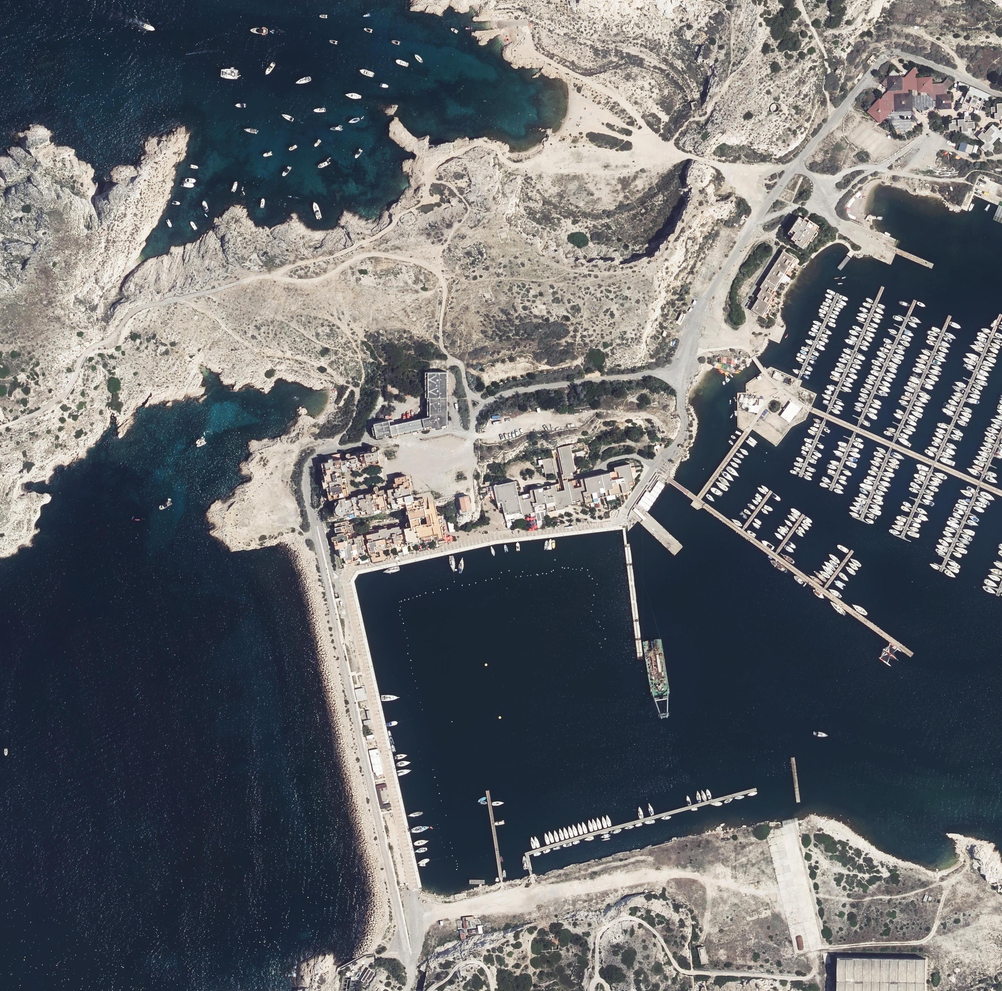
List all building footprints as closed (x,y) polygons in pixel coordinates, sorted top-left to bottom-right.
[(920,74),(914,68),(905,78),(902,77),(902,76),(898,76),(899,74),(894,70),(889,74),(889,76),(888,76),(881,84),(888,89),(888,91),(880,100),(879,99),(867,112),(880,124),(885,119),(891,119),(897,134),(901,133),(901,135),(908,132),(911,129),(912,126),(913,115),(913,112),(912,107),(915,107),(919,110),(925,110),(925,108),(933,107),(934,109),(937,109),(938,110),(952,110),(951,95),(947,94),(947,92),(947,90),(953,83),(947,78),(943,83),(933,84),(933,77),(916,78),(920,74)] [(977,90),(974,96),(987,101),(991,96),(977,90)] [(974,96),(968,93),(963,108),(968,111),(970,105),(976,108),(978,102),(973,100),(974,96)] [(964,122),(959,122),(960,127),(963,127),(963,133),(969,134),(969,129),(974,129),(974,124),(965,124),(964,122)] [(978,137),(985,143),(980,147),(985,151),(987,149),(989,151),(994,146),(992,144),(998,137),(1001,138),(999,141),(1001,143),(1001,129),(999,130),(993,125),(984,135),(982,133),(978,137)] [(976,154),(979,146),(975,144),(974,147),(961,143),(959,150),(972,154),(972,152),(976,154)] [(799,217),(788,236),(792,238),(791,240),(795,242),(794,243),(804,249),(807,244),(808,245),(811,240),(812,241),(818,232),(816,231),(819,226),(804,218),(803,220),(799,217)] [(792,258),(782,252),(779,256),(789,262),(792,258)] [(789,262),(779,256),(777,260),(787,266),(789,262)] [(787,266),(777,260),(774,264),(784,270),(787,266)] [(784,270),(774,264),(772,268),(782,274),(784,270)] [(782,274),(772,268),(769,272),(779,278),(782,274)] [(779,278),(769,272),(767,276),(777,282),(779,278)] [(777,282),(767,276),(764,280),(775,286),(777,282)] [(775,286),(764,280),(762,284),(772,290),(775,286)] [(772,290),(762,284),(759,288),(761,289),(770,294),(772,290)] [(770,294),(761,289),(759,293),(770,300),(773,296),(770,294)] [(770,300),(759,293),(757,297),(758,298),(768,304),(770,300)] [(768,304),(758,298),(756,302),(768,309),(770,305),(768,304)] [(768,309),(756,302),(754,306),(766,313),(768,309)] [(766,313),(754,306),(751,310),(763,317),(766,313)] [(686,314),(681,312),(675,324),(681,326),(686,314)] [(394,419),(374,425),(374,427),(372,428),(374,436),(376,436),(376,439),(392,435),(392,437),(435,429),(436,431),(442,429),(447,428),(447,373),(425,373),(425,398),(427,398),(427,416),(430,416),(430,418),(395,425),(394,419)] [(27,385),(12,387),(14,401),(29,398),(27,385)] [(744,395),(740,394),(739,405),(747,404),(748,411),(754,412),(758,400),(754,396),(750,398),(744,398),(744,395)] [(789,402),(780,416),(789,423),(799,409),(789,402)] [(344,461),(346,468),(379,461),(378,456),(379,456),(378,452),(375,452),(375,451),(376,451),(376,450),(376,449),(375,449),(375,448),(374,448),(373,448),(373,449),(372,449),(372,450),(373,453),(370,453),(352,456),(353,457),(351,457),(350,456),(350,455),(349,455),(348,455),(347,455),(347,456),(347,457),(348,458),(348,460),(344,461)] [(570,449),(559,451),(565,476),(562,476),(563,478),(566,491),(556,493),(555,486),(551,487),(553,490),(544,492),(543,489),(531,492),(533,499),(524,501),(523,497),(518,498),(515,482),(494,487),(498,503),(502,503),(504,513),(509,512),(509,515),(521,513),(522,515),(534,512),(533,507),(554,502),(556,511),(564,509),(564,506),(567,506),(572,504),(572,501),(580,499),(581,503),(585,502),(583,496),(612,489),(611,484),(615,483),(615,481),(611,482),(609,475),(584,481),(584,479),(581,479),(583,488),(573,489),(572,481),(567,482),(567,480),(567,478),(572,477),(571,474),(575,473),(570,449)] [(543,460),(547,476),(554,474),(551,458),(543,460)] [(325,463),(322,463),(323,469),(323,468),(323,470),(324,475),(325,480),(322,480),(324,487),(324,488),(326,487),(328,496),(332,496),(332,498),(347,495),(345,484),(346,483),(345,478),(342,479),(338,480),(337,478),(341,477),(340,472),(343,472),(341,461),(341,460),(333,461),(330,462),(325,463)] [(379,461),(346,468),(346,470),(353,468),(353,471),(359,470),(358,467),(363,466),(363,468),(368,467),(367,466),(379,463),(379,461)] [(629,466),(615,469),(615,472),(618,471),(619,480),(624,478),(625,484),(620,485),(622,494),(626,493),(626,490),(630,490),(629,483),(632,482),(629,466)] [(560,485),(555,486),(556,493),(566,491),(563,478),(559,479),(559,482),(560,485)] [(650,493),(647,491),(638,504),(648,512),(666,485),(662,482),(659,480),(652,491),(651,492),(650,493)] [(397,495),(388,497),(389,503),(406,499),(408,508),(413,508),(410,494),(409,495),(408,493),(411,492),(410,487),(407,488),(408,488),(404,489),(405,496),(397,497),(397,495)] [(493,499),(496,499),(494,487),(480,491),(480,495),(481,502),(485,501),(485,497),(488,495),(491,496),(493,499)] [(359,501),(359,502),(349,504),(348,505),(349,509),(353,508),(354,511),(357,511),(358,517),(355,518),(356,520),(361,519),(359,508),(364,507),(364,506),(384,501),(385,501),(384,496),(380,497),(379,498),(378,494),(377,494),(377,493),(376,493),(375,494),(375,495),(375,496),(376,497),(373,498),(373,499),(366,500),(366,499),(359,501)] [(471,512),(468,497),(459,499),(461,514),(471,512)] [(406,499),(389,503),(390,504),(388,505),(389,509),(391,508),(392,514),(400,512),(399,510),(406,509),(408,508),(406,499)] [(387,515),(384,501),(364,506),(364,507),(359,508),(361,519),(361,520),(368,519),(368,520),(375,519),(375,520),(381,518),(380,516),(383,515),(383,516),(387,515)] [(340,506),(335,507),(336,511),(333,511),(335,518),(338,518),(339,522),(346,520),(348,519),(349,521),(349,523),(356,521),(356,520),(355,518),(358,517),(357,511),(354,511),(353,508),(349,509),(348,505),(346,505),(346,503),(340,504),(340,506)] [(407,534),(407,535),(403,535),(399,536),(398,533),(393,535),(390,535),(391,536),(387,537),(386,535),(383,535),(378,536),(378,538),(370,540),(366,541),(368,548),(366,549),(368,555),(441,540),(439,528),(442,527),(441,524),(439,524),(438,524),(426,526),(427,532),(420,534),(419,525),(417,516),(424,514),(424,512),(422,506),(413,508),(408,508),(406,509),(407,514),(408,517),(405,518),(406,524),(408,523),(411,534),(409,534),(408,531),(408,530),(407,530),(406,530),(406,531),(405,532),(405,533),(406,533),(406,534),(407,534)] [(424,512),(424,514),(426,523),(436,521),(434,509),(424,512)] [(424,514),(417,516),(419,525),(426,523),(424,514)] [(337,541),(332,542),(335,554),(338,553),(338,554),(348,552),(349,558),(363,555),(363,554),(364,554),(362,541),(357,542),(357,543),(352,544),(350,538),(353,538),(352,534),(337,538),(337,541)] [(441,540),(368,555),(369,560),(375,559),(374,556),(376,556),(376,557),(386,555),(386,554),(390,553),(391,554),(400,552),(400,554),(404,553),(404,552),(408,551),(409,552),(413,552),(413,550),(419,549),(418,548),(423,547),(423,550),(430,549),(430,547),(433,547),(433,548),(443,546),(441,540)] [(348,552),(338,554),(340,562),(343,562),(343,565),(351,563),(351,562),(353,561),(353,562),(357,562),(357,561),(364,559),(363,555),(349,558),(348,552)] [(364,688),(355,690),(357,699),(366,697),(364,688)] [(378,749),(369,751),(374,773),(383,770),(378,749)] [(705,946),(697,948),(701,964),(709,963),(705,946)] [(837,958),(837,990),(923,990),(924,960),(837,958)]
